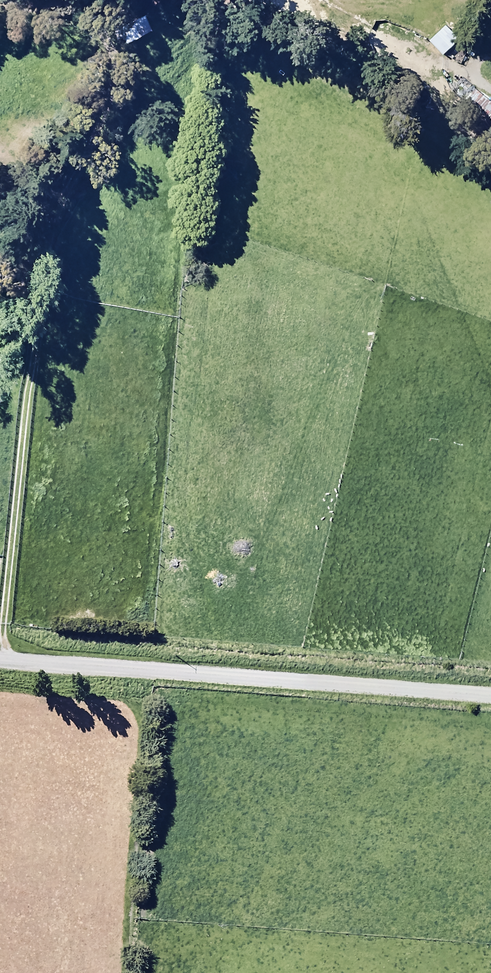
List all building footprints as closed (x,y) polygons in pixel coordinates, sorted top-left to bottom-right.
[(120,40),(123,46),(149,34),(141,17),(110,33),(115,43),(120,40)] [(429,42),(441,54),(457,39),(446,26),(429,42)] [(465,104),(490,126),(490,103),(476,90),(473,94),(468,90),(461,99),(466,103),(465,104)]
